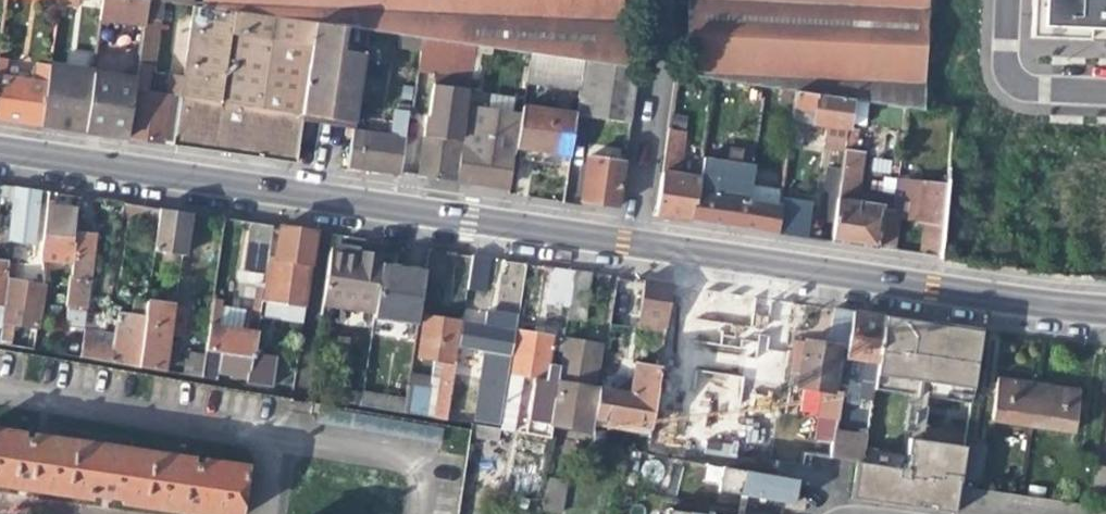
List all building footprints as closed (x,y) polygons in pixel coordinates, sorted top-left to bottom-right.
[(144,28),(148,0),(104,0),(100,22),(144,28)] [(173,140),(183,78),(168,75),(165,97),(147,94),(150,68),(155,68),(164,2),(152,0),(148,0),(144,28),(135,82),(135,84),(134,92),(131,110),(127,139),(150,142),(162,144),(163,139),(173,140)] [(199,7),(232,11),(315,23),(366,30),(421,38),(431,39),(433,0),(200,0),(199,7)] [(633,0),(433,0),(431,39),(473,45),(529,52),(584,60),(630,66),(633,0)] [(780,89),(796,91),(852,100),(922,110),(927,0),(688,0),(685,76),(780,89)] [(1029,37),(1105,41),(1105,0),(1030,0),(1029,37)] [(191,143),(213,145),(226,56),(232,11),(199,7),(194,6),(183,78),(173,140),(191,143)] [(293,163),(300,117),(306,80),(315,23),(232,11),(226,56),(213,145),(212,151),(250,156),(293,163)] [(354,125),(366,30),(315,23),(306,80),(300,117),(321,120),(354,125)] [(468,78),(473,45),(431,39),(421,38),(415,70),(468,78)] [(99,48),(98,55),(69,52),(68,64),(136,73),(138,53),(99,48)] [(525,82),(579,90),(584,60),(529,52),(525,82)] [(636,67),(630,66),(584,60),(579,90),(575,114),(628,123),(636,67)] [(50,64),(49,66),(40,127),(63,130),(84,133),(87,107),(92,76),(93,71),(50,64)] [(0,71),(0,121),(16,124),(40,127),(49,66),(37,65),(34,82),(1,77),(2,71),(0,71)] [(87,107),(84,133),(102,136),(107,106),(131,110),(134,92),(135,84),(135,82),(92,76),(87,107)] [(822,125),(847,130),(852,100),(796,91),(793,107),(814,109),(812,124),(822,125)] [(107,106),(102,136),(127,139),(131,110),(107,106)] [(521,107),(519,116),(516,132),(514,146),(546,151),(568,155),(575,116),(521,107)] [(801,122),(812,124),(814,109),(793,107),(787,145),(796,146),(801,122)] [(399,174),(399,172),(409,111),(396,109),(393,137),(353,131),(348,167),(373,170),(399,174)] [(497,129),(502,129),(516,132),(519,116),(499,112),(497,129)] [(463,116),(461,135),(473,136),(474,125),(482,125),(482,118),(463,116)] [(670,120),(668,130),(685,131),(686,122),(670,120)] [(498,151),(472,147),(467,181),(486,184),(507,187),(514,146),(516,132),(502,129),(498,151)] [(678,175),(685,131),(668,130),(655,216),(671,219),(688,221),(693,194),(695,177),(696,171),(690,170),(689,176),(678,175)] [(857,131),(847,130),(836,197),(829,243),(854,246),(890,252),(895,212),(880,211),(881,206),(854,201),(862,154),(853,152),(857,131)] [(441,178),(454,180),(459,145),(460,143),(425,138),(419,175),(441,178)] [(454,180),(467,181),(472,147),(459,145),(454,180)] [(615,205),(622,163),(586,157),(579,200),(597,203),(615,205)] [(890,175),(892,160),(874,158),(872,173),(890,175)] [(773,234),(781,188),(695,177),(693,194),(688,221),(707,224),(773,234)] [(921,226),(917,256),(939,259),(942,231),(947,187),(920,184),(915,225),(921,226)] [(11,206),(13,188),(0,186),(0,204),(11,206)] [(29,190),(13,188),(11,206),(5,241),(33,245),(40,192),(29,190)] [(791,190),(781,188),(773,234),(784,236),(798,238),(829,243),(836,197),(791,190)] [(120,215),(156,221),(158,209),(142,207),(122,204),(120,215)] [(37,259),(71,263),(73,244),(70,244),(74,209),(61,207),(44,205),(37,253),(37,259)] [(173,211),(158,209),(156,221),(152,250),(181,254),(186,213),(173,211)] [(244,269),(266,271),(267,260),(272,226),(250,223),(244,269)] [(82,227),(80,236),(91,237),(92,229),(87,228),(82,227)] [(75,235),(73,244),(71,263),(65,307),(83,310),(93,237),(91,237),(80,236),(75,235)] [(379,264),(379,262),(361,259),(356,258),(357,253),(330,248),(322,305),(372,313),(379,264)] [(443,285),(448,253),(427,250),(423,271),(422,282),(443,285)] [(380,256),(357,253),(356,258),(361,259),(379,262),(380,256)] [(272,261),(267,260),(266,271),(261,300),(270,301),(276,257),(277,257),(272,256),(272,261)] [(483,292),(488,259),(470,256),(465,289),(483,292)] [(288,259),(276,257),(270,301),(303,307),(310,262),(294,260),(288,259)] [(379,264),(372,317),(414,323),(422,282),(423,271),(399,267),(379,264)] [(546,301),(567,305),(573,271),(551,268),(546,301)] [(582,321),(589,274),(573,271),(567,305),(565,319),(582,321)] [(0,280),(0,282),(0,343),(5,344),(7,324),(32,328),(38,286),(0,280)] [(639,316),(667,321),(672,286),(643,282),(639,316)] [(144,299),(143,301),(142,316),(136,366),(161,370),(164,346),(171,347),(172,340),(179,341),(183,305),(144,299)] [(211,299),(203,346),(203,348),(222,351),(253,357),(253,355),(256,331),(242,329),(218,325),(220,305),(221,300),(211,299)] [(134,300),(133,314),(142,316),(143,301),(134,300)] [(229,306),(220,305),(218,325),(242,329),(245,309),(234,307),(229,306)] [(81,331),(83,310),(65,307),(62,328),(67,329),(80,331),(81,331)] [(482,323),(512,327),(514,311),(500,309),(492,308),(482,323)] [(846,348),(853,313),(841,312),(833,311),(829,346),(805,343),(799,383),(820,388),(815,437),(832,439),(841,390),(830,389),(838,347),(846,348)] [(102,343),(103,334),(90,332),(81,331),(80,331),(77,356),(136,366),(142,316),(133,314),(117,312),(112,344),(102,343)] [(866,315),(853,313),(847,357),(865,362),(858,397),(871,400),(883,318),(866,315)] [(93,314),(90,332),(103,334),(106,316),(93,314)] [(416,355),(431,357),(440,359),(433,403),(431,414),(444,416),(453,361),(451,360),(458,319),(446,317),(424,314),(416,355)] [(650,342),(663,344),(667,321),(639,316),(637,329),(651,332),(650,342)] [(883,318),(876,372),(919,380),(928,324),(908,321),(883,318)] [(491,342),(488,363),(508,366),(512,327),(482,323),(464,321),(461,345),(477,348),(478,340),(491,342)] [(958,328),(928,324),(919,380),(973,388),(982,331),(958,328)] [(63,354),(77,356),(80,331),(67,329),(63,354)] [(543,377),(544,374),(550,335),(533,332),(516,329),(509,370),(518,372),(523,373),(541,376),(543,377)] [(592,433),(594,417),(599,389),(599,387),(591,386),(598,344),(589,343),(564,338),(557,379),(555,379),(554,387),(548,426),(592,433)] [(171,371),(198,376),(203,348),(203,346),(196,345),(184,343),(181,366),(172,364),(171,371)] [(211,362),(220,363),(222,351),(203,348),(198,376),(209,378),(211,362)] [(276,359),(253,355),(253,357),(222,351),(220,363),(219,371),(231,374),(231,376),(246,378),(245,383),(272,388),(276,359)] [(424,401),(433,403),(440,359),(431,357),(428,375),(424,401)] [(502,403),(508,366),(488,363),(482,400),(502,403)] [(594,417),(651,426),(659,369),(635,366),(631,394),(599,389),(594,417)] [(518,372),(509,370),(499,428),(513,430),(523,373),(518,372)] [(421,412),(424,401),(428,375),(406,371),(400,409),(421,412)] [(741,424),(743,373),(692,371),(690,422),(741,424)] [(554,387),(555,379),(556,376),(544,374),(543,377),(541,376),(539,384),(554,387)] [(992,418),(1032,424),(1039,382),(1007,378),(997,376),(992,418)] [(1061,386),(1039,382),(1032,424),(1074,431),(1080,389),(1061,386)] [(554,387),(539,384),(531,435),(545,438),(548,426),(554,387)] [(849,392),(841,390),(838,407),(848,409),(849,392)] [(793,405),(785,403),(784,410),(792,411),(793,405)] [(380,417),(378,432),(440,442),(443,427),(380,417)] [(498,425),(485,423),(469,420),(466,436),(496,441),(498,425)] [(85,499),(85,495),(119,499),(119,503),(197,513),(235,513),(241,466),(201,460),(200,467),(187,465),(188,458),(32,437),(30,444),(17,442),(18,435),(0,433),(0,487),(85,499)] [(863,461),(855,459),(853,495),(940,511),(953,513),(959,450),(908,439),(904,469),(863,461)] [(966,446),(963,477),(981,480),(986,447),(966,446)] [(808,481),(811,463),(778,459),(776,475),(798,478),(797,479),(808,481)] [(1094,464),(1090,500),(1090,501),(1105,503),(1105,466),(1094,464)] [(796,488),(797,479),(798,478),(776,475),(722,466),(718,491),(740,494),(738,505),(744,506),(747,495),(772,499),(794,502),(796,488)] [(547,478),(541,510),(555,512),(560,481),(547,478)] [(957,485),(953,513),(959,513),(1105,513),(1105,507),(957,485)]
